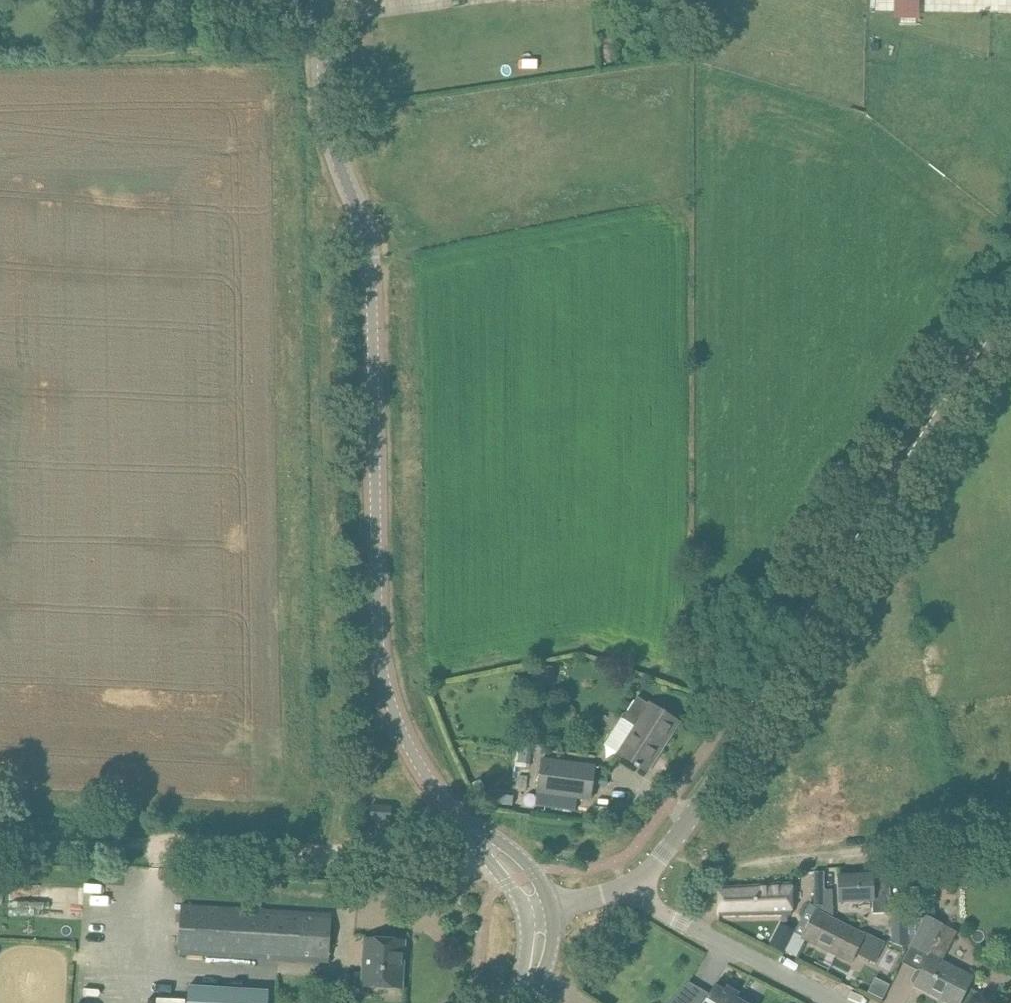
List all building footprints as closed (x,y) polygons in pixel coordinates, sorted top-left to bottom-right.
[(533,667),(532,680),(551,681),(552,668),(533,667)] [(635,727),(618,753),(646,772),(678,722),(638,697),(623,719),(635,727)] [(529,765),(533,745),(522,743),(519,764),(529,765)] [(538,793),(591,800),(595,766),(542,759),(538,793)] [(370,821),(391,822),(392,807),(371,806),(370,821)] [(840,902),(873,901),(873,914),(891,913),(889,882),(873,883),(873,875),(839,877),(840,902)] [(790,883),(717,888),(719,916),(781,915),(781,919),(768,945),(783,952),(794,930),(785,925),(788,920),(787,915),(792,915),(792,911),(790,883)] [(794,930),(792,933),(796,935),(803,938),(851,962),(856,952),(873,961),(872,963),(874,963),(884,942),(864,932),(863,935),(816,912),(818,908),(813,905),(807,902),(794,930)] [(179,954),(328,963),(331,914),(262,910),(262,904),(251,903),(251,910),(181,906),(179,954)] [(891,917),(891,942),(908,950),(908,916),(891,917)] [(911,946),(930,955),(929,956),(923,968),(922,971),(918,969),(916,970),(911,979),(912,982),(915,984),(914,986),(947,1002),(959,1002),(966,990),(973,977),(943,962),(958,932),(926,916),(911,946)] [(363,987),(401,989),(404,941),(366,939),(363,987)] [(738,999),(740,994),(726,986),(723,990),(715,985),(704,1002),(745,1002),(738,999)] [(270,991),(190,986),(188,1002),(269,1002),(270,991)]
